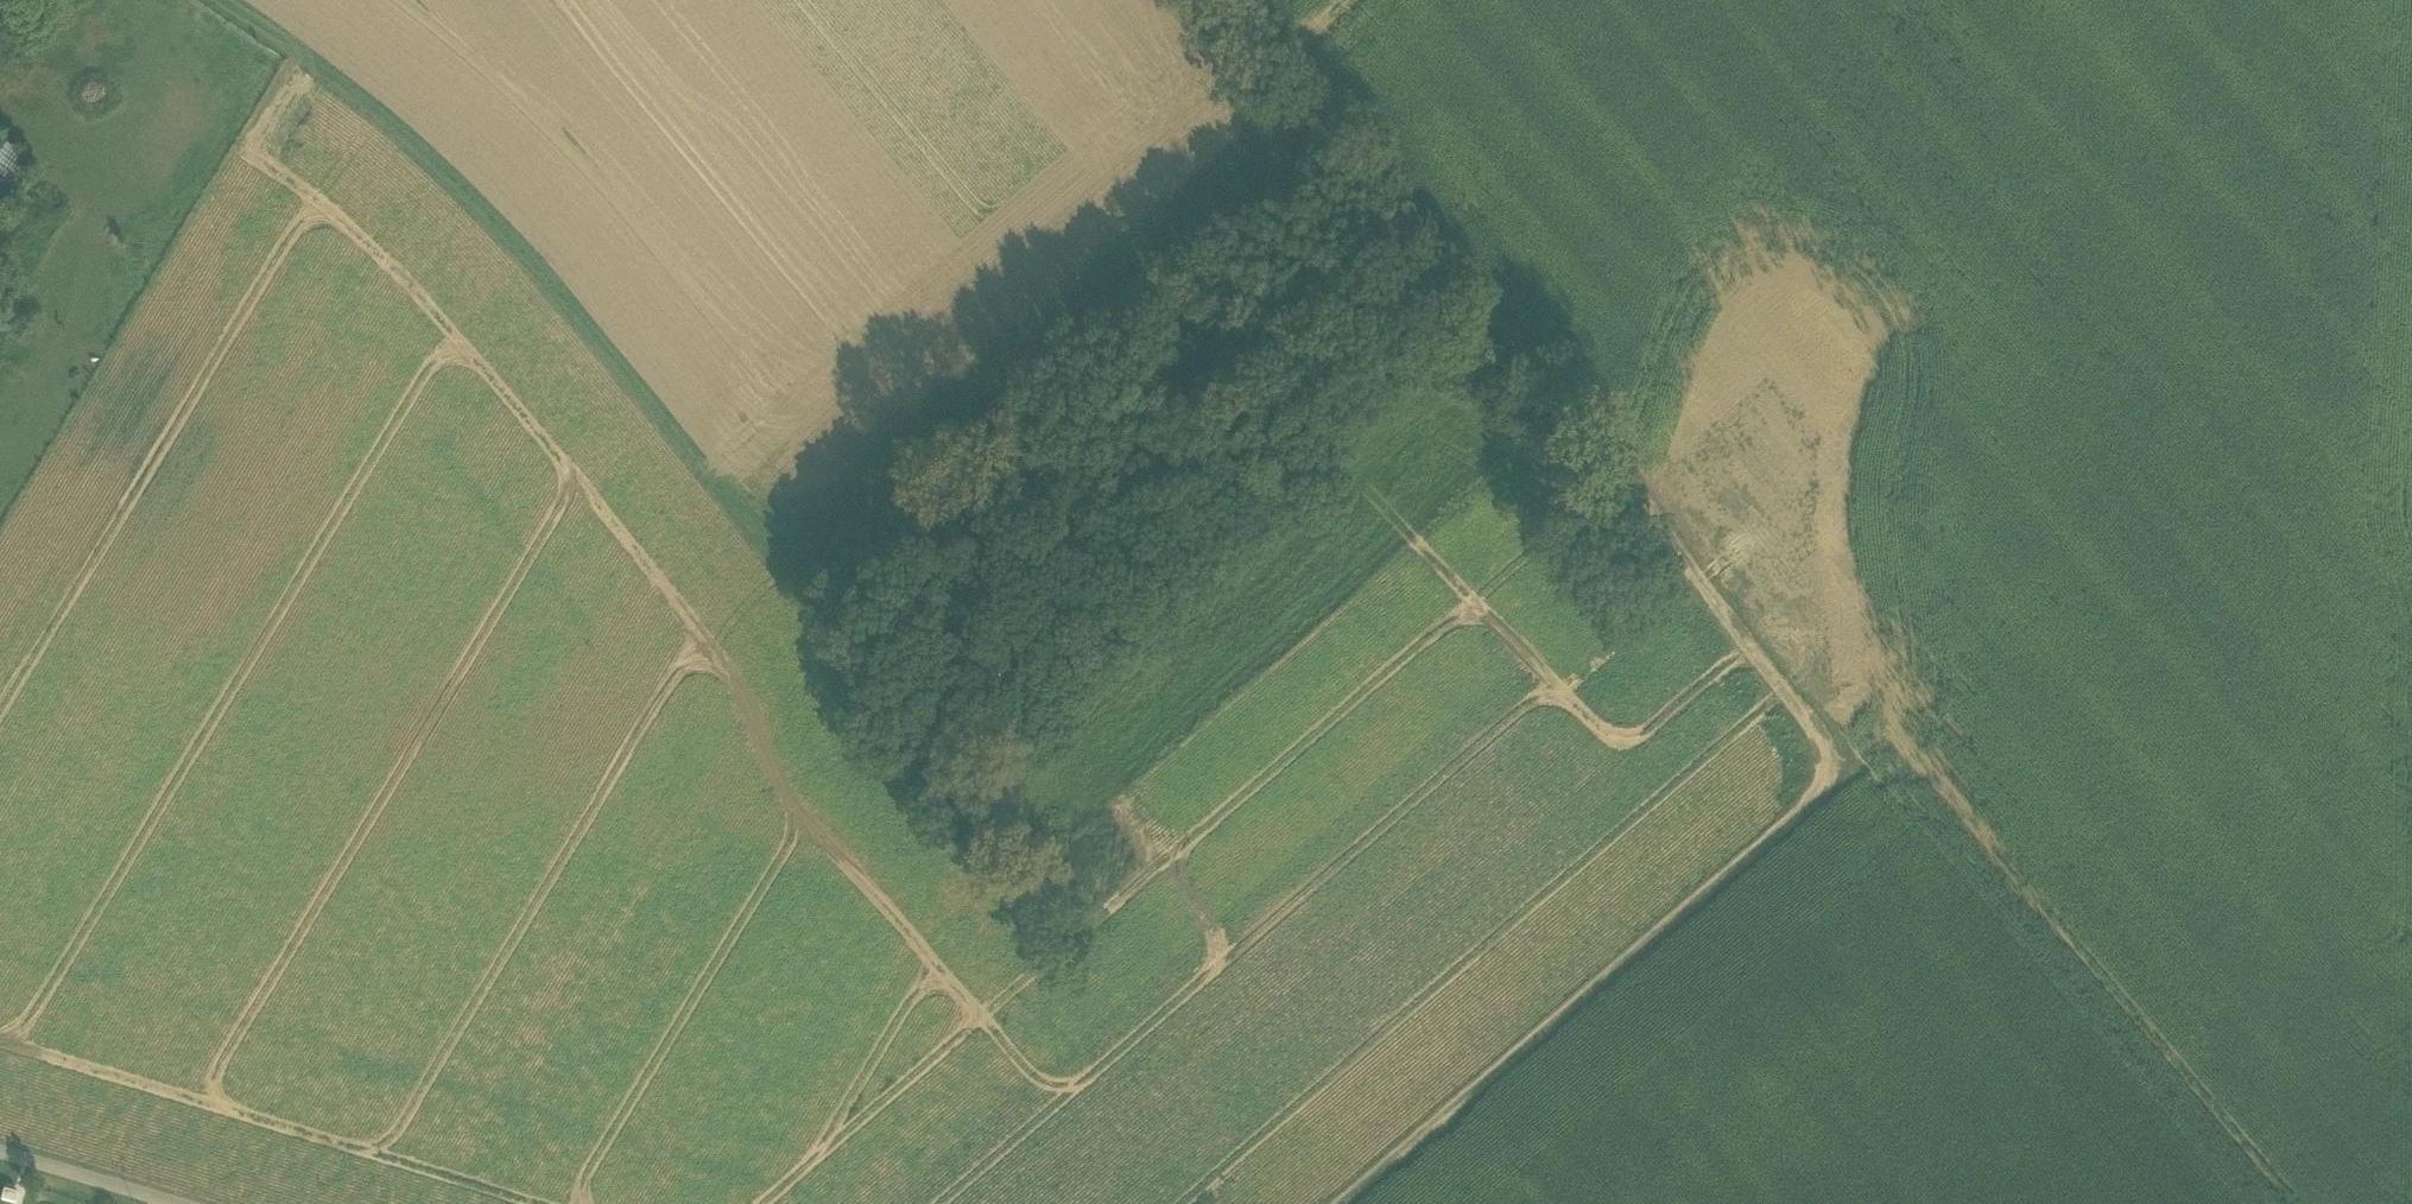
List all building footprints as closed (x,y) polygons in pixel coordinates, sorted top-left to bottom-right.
[(35,168),(0,144),(0,220),(35,168)]
